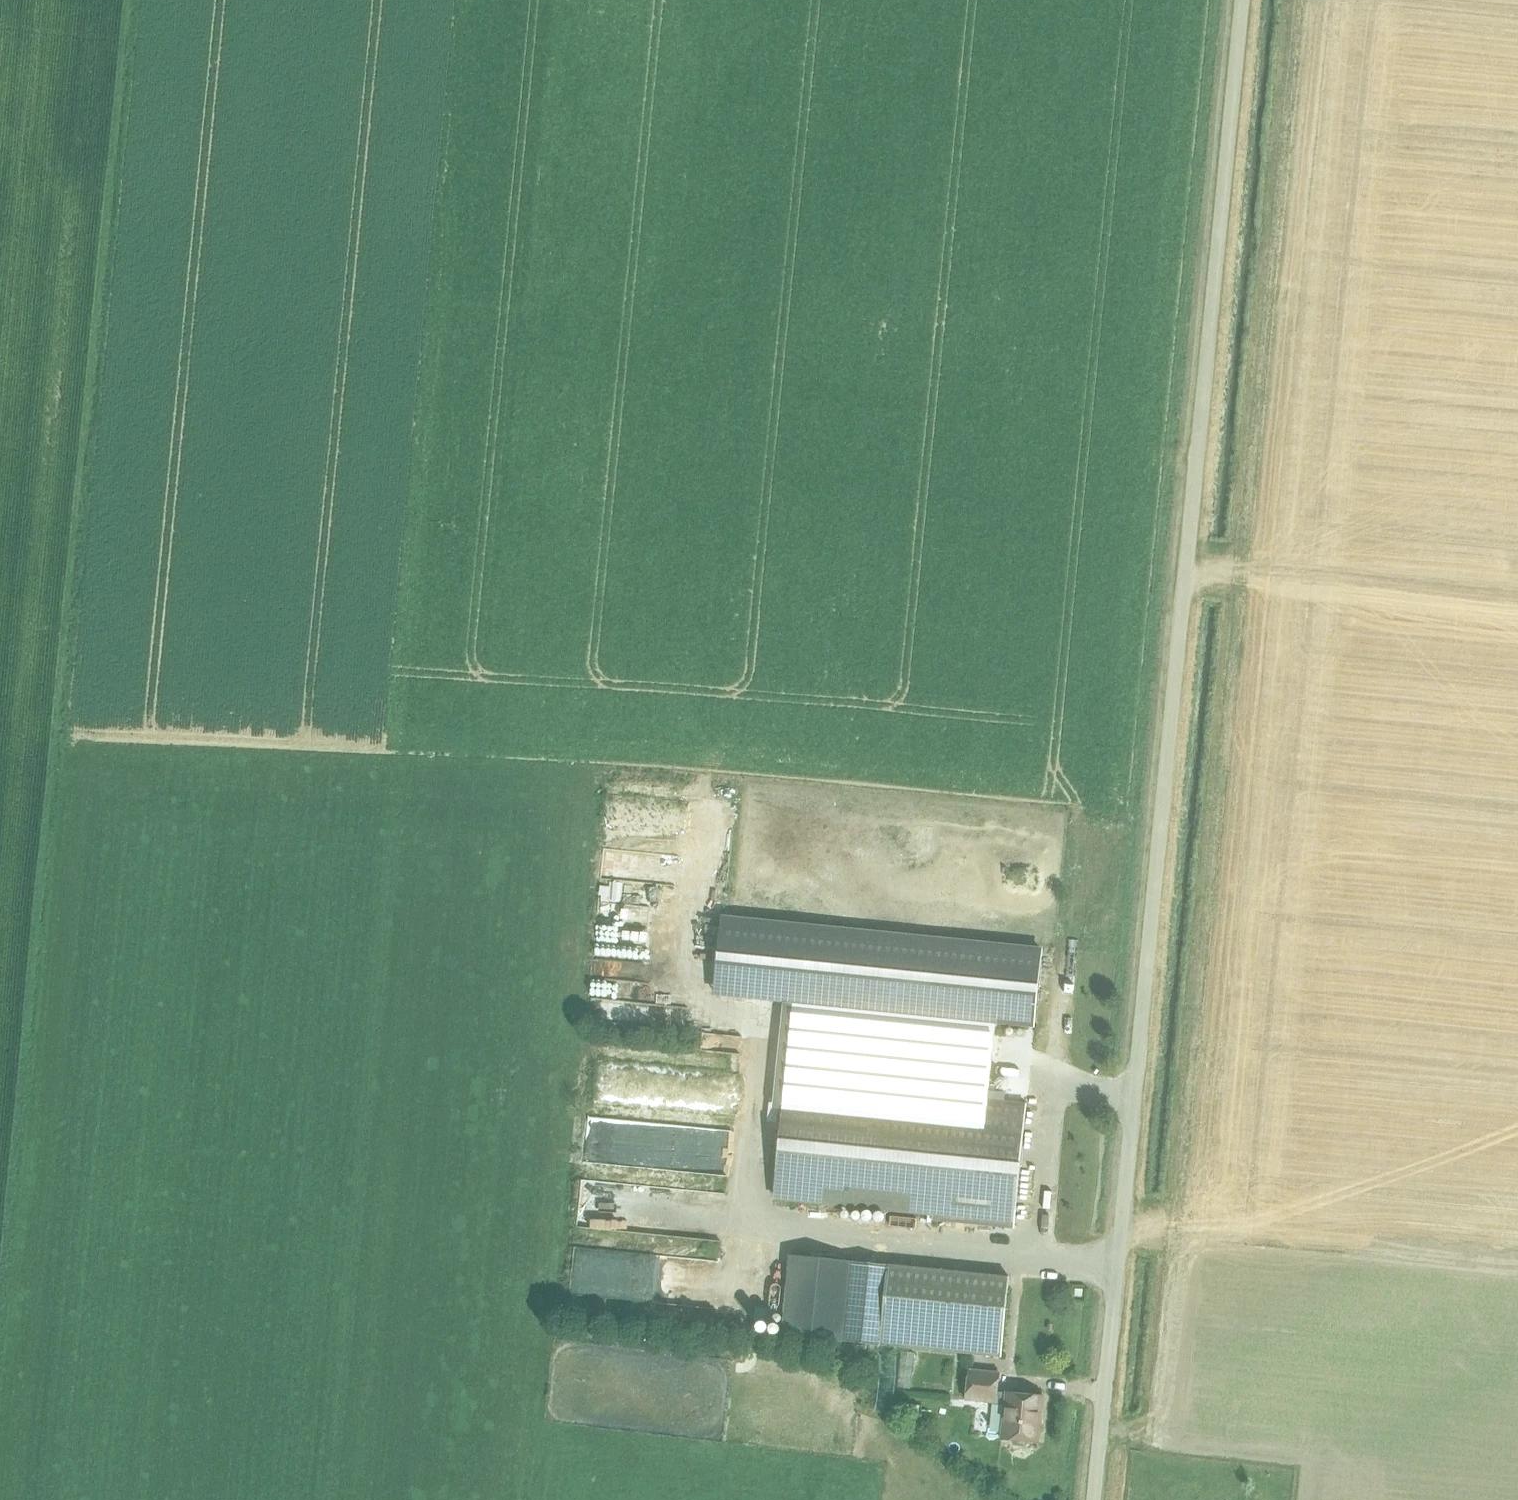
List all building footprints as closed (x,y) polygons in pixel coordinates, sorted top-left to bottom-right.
[(1042,952),(722,919),(715,992),(794,1001),(868,1008),(972,1018),(995,1021),(1035,1025),(1039,984),(1042,952)] [(794,1001),(786,1080),(1005,1102),(1006,1092),(988,1091),(995,1021),(972,1018),(868,1008),(794,1001)] [(607,1101),(649,1105),(653,1064),(612,1059),(607,1101)] [(674,1099),(712,1101),(713,1071),(675,1069),(674,1099)] [(1014,1229),(1027,1104),(1005,1102),(786,1080),(774,1195),(933,1212),(933,1220),(1014,1229)] [(998,1083),(998,1085),(998,1087),(998,1089),(1000,1090),(1001,1091),(1003,1092),(1005,1091),(1007,1090),(1009,1089),(1009,1087),(1009,1085),(1009,1083),(1007,1081),(1005,1080),(1003,1080),(1001,1080),(1000,1081),(998,1083)] [(652,1131),(652,1152),(670,1151),(670,1131),(652,1131)] [(593,1182),(593,1222),(614,1222),(614,1182),(593,1182)] [(584,1279),(636,1281),(638,1247),(586,1244),(584,1279)] [(789,1255),(781,1337),(842,1343),(849,1261),(789,1255)] [(1009,1278),(888,1265),(882,1325),(881,1341),(880,1345),(1001,1357),(1009,1278)] [(1005,1403),(1001,1439),(1012,1440),(1014,1446),(1025,1447),(1029,1442),(1040,1443),(1044,1397),(1006,1393),(1005,1396),(998,1395),(1000,1373),(969,1370),(966,1400),(997,1404),(997,1402),(1005,1403)]
